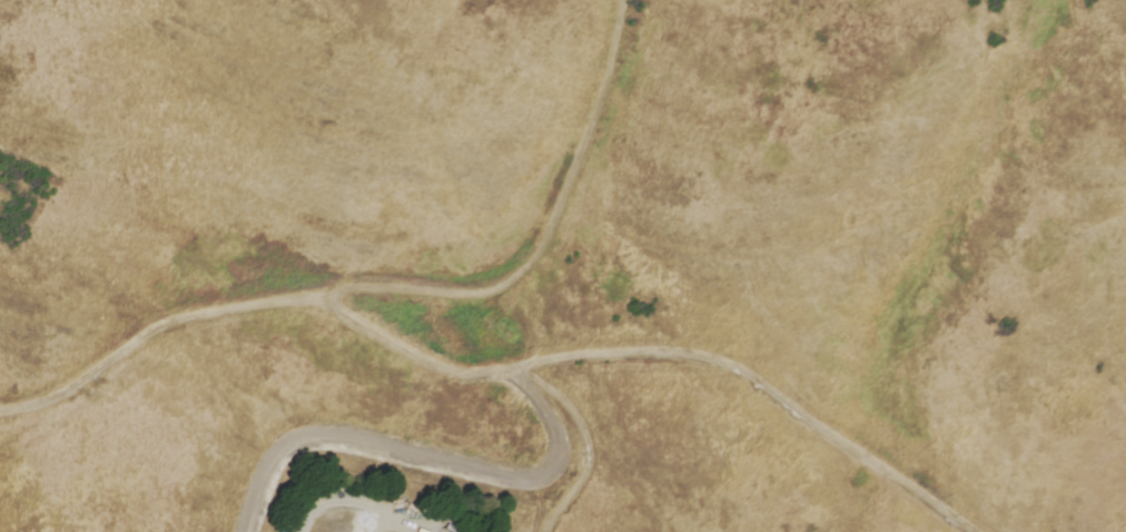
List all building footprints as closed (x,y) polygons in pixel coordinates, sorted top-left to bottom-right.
[(364,530),(363,531),(327,531),(328,525),(332,520),(336,516),(342,513),(347,513),(354,515),(358,519),(362,523),(364,530)]
